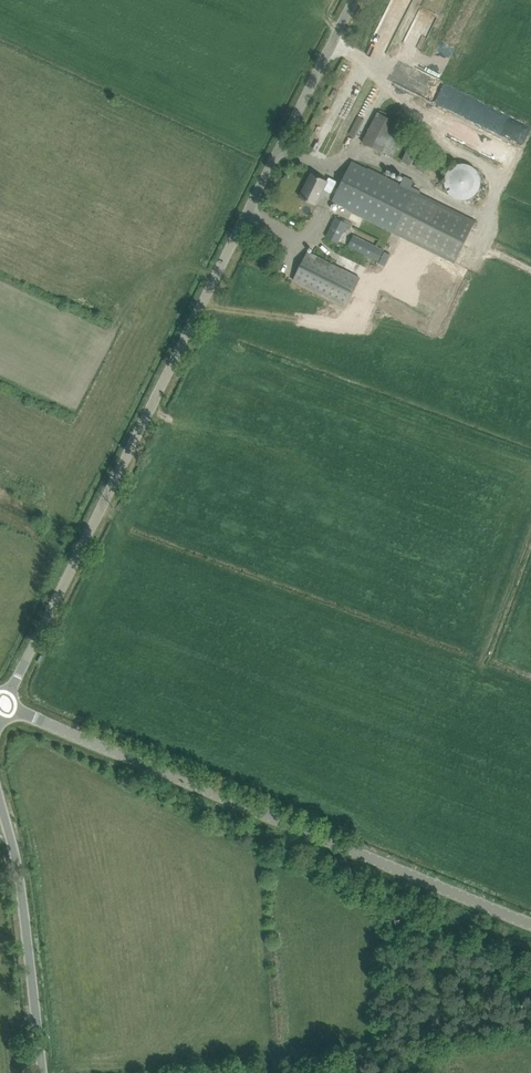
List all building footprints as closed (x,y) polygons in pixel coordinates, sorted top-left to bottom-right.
[(362,142),(392,158),(408,128),(378,112),(362,142)] [(357,116),(351,130),(355,132),(361,118),(357,116)] [(495,129),(494,131),(512,141),(522,122),(510,117),(502,132),(495,129)] [(460,140),(500,159),(506,148),(465,128),(460,140)] [(405,156),(414,161),(413,164),(417,167),(419,163),(426,166),(429,161),(409,150),(405,156)] [(466,201),(480,172),(453,160),(439,189),(466,201)] [(352,161),(333,200),(402,235),(455,262),(475,222),(422,196),(410,190),(400,185),(352,161)] [(300,197),(316,204),(327,181),(312,173),(300,197)] [(326,236),(338,243),(346,227),(349,228),(352,222),(346,219),(345,221),(336,217),(326,236)] [(348,245),(378,260),(384,248),(371,242),(373,239),(354,230),(353,231),(354,232),(348,245)] [(292,279),(345,306),(359,278),(307,251),(292,279)] [(385,267),(391,255),(385,252),(379,264),(385,267)]
